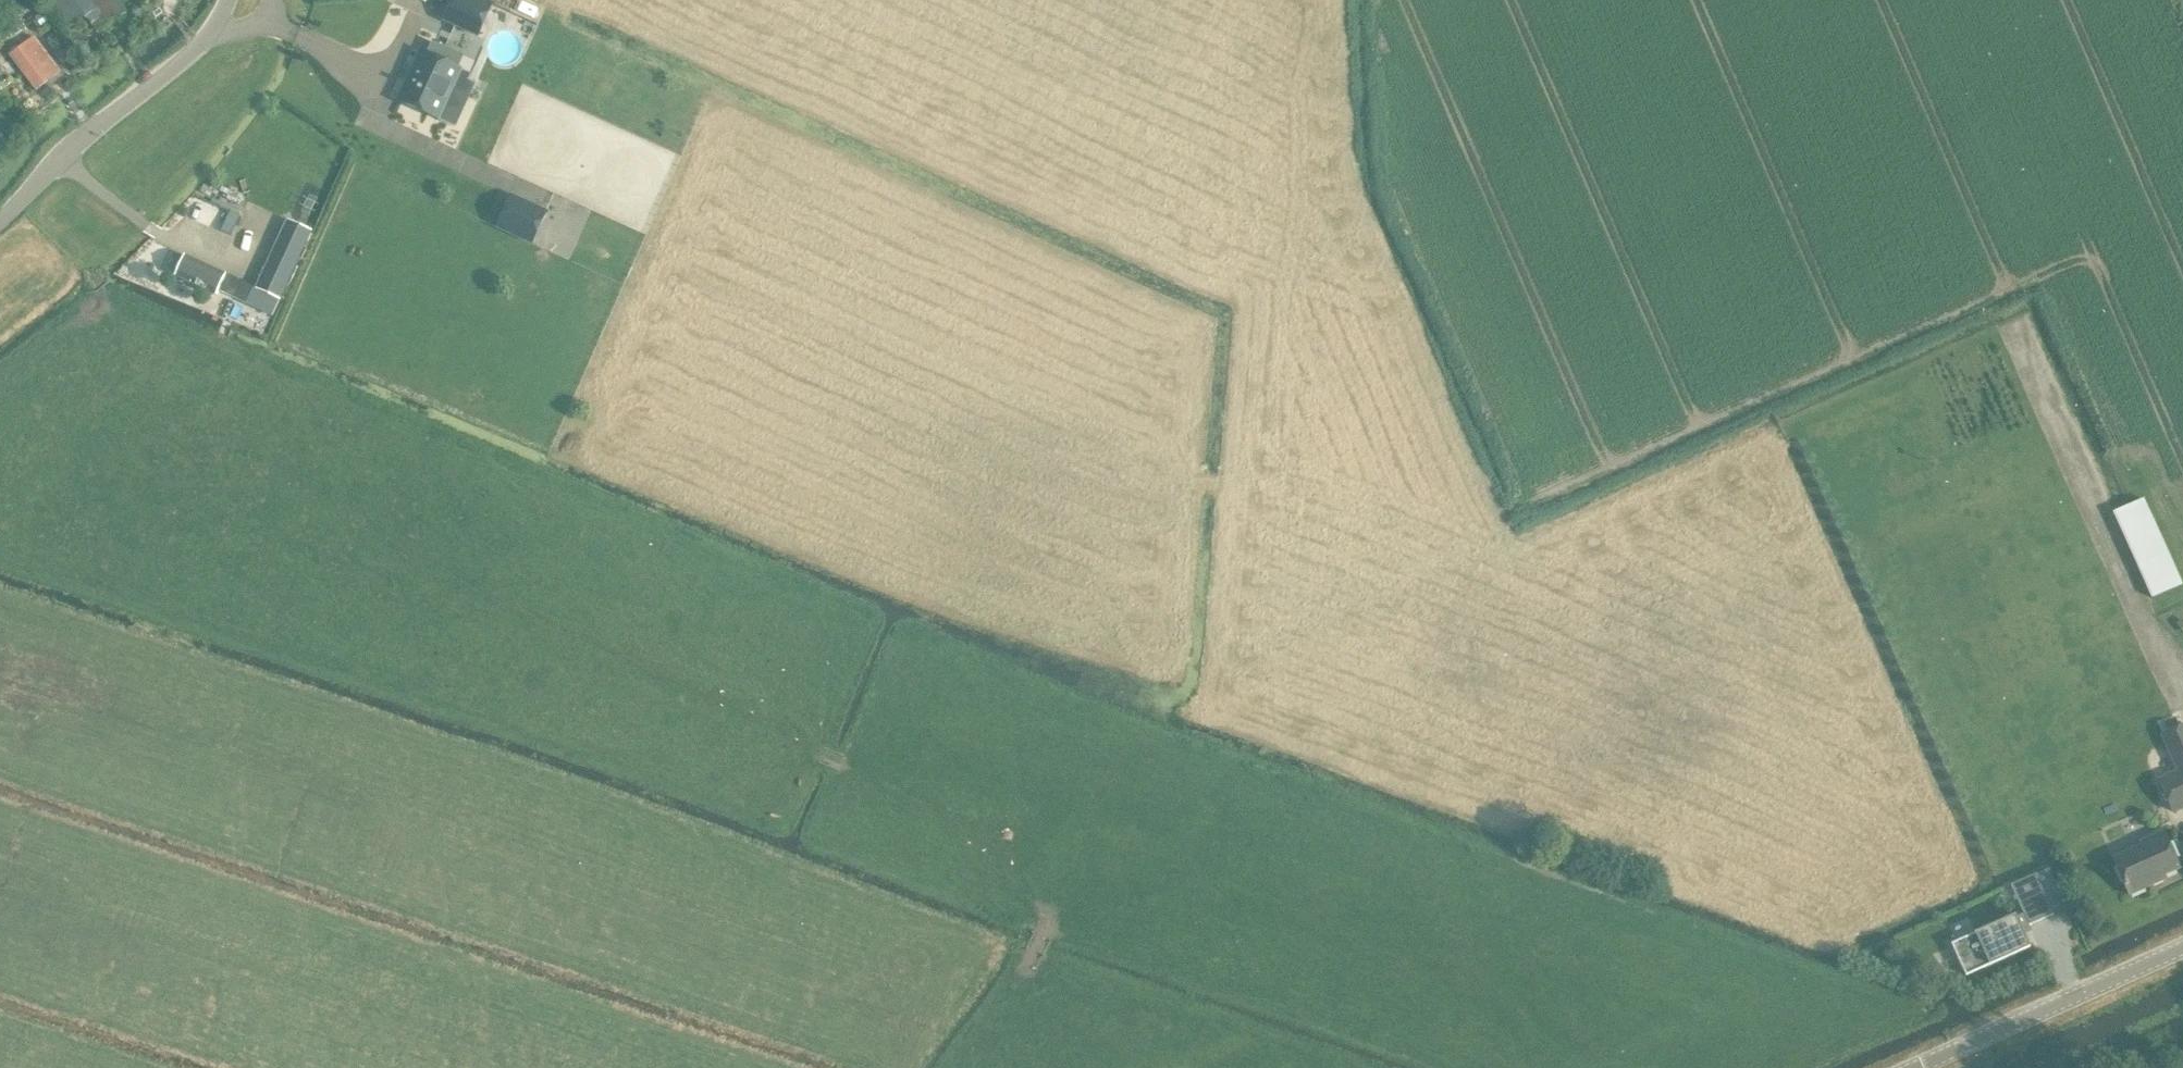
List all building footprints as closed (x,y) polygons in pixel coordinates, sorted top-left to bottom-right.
[(83,12),(97,33),(119,17),(107,0),(64,0),(59,3),(72,20),(83,12)] [(444,20),(478,36),(493,4),(484,0),(453,0),(444,20)] [(33,37),(9,55),(36,90),(60,72),(33,37)] [(459,68),(465,56),(432,41),(427,53),(420,50),(397,101),(439,120),(463,70),(459,68)] [(194,196),(185,215),(204,223),(231,235),(240,216),(194,196)] [(512,196),(497,227),(532,244),(547,212),(512,196)] [(263,275),(256,288),(281,299),(312,230),(288,219),(263,275)] [(185,255),(176,276),(201,287),(201,291),(212,295),(214,293),(216,294),(218,290),(247,303),(254,287),(225,274),(225,273),(185,255)] [(2181,584),(2142,498),(2115,510),(2122,526),(2119,527),(2151,597),(2181,584)] [(2159,780),(2173,812),(2182,807),(2182,726),(2162,736),(2178,771),(2159,780)] [(2112,858),(2127,894),(2164,879),(2162,875),(2179,868),(2177,863),(2182,860),(2182,859),(2175,842),(2169,845),(2164,832),(2140,842),(2142,846),(2112,858)] [(2011,885),(2029,925),(2053,914),(2035,875),(2011,885)] [(1966,976),(2030,947),(2015,915),(1951,944),(1966,976)]
